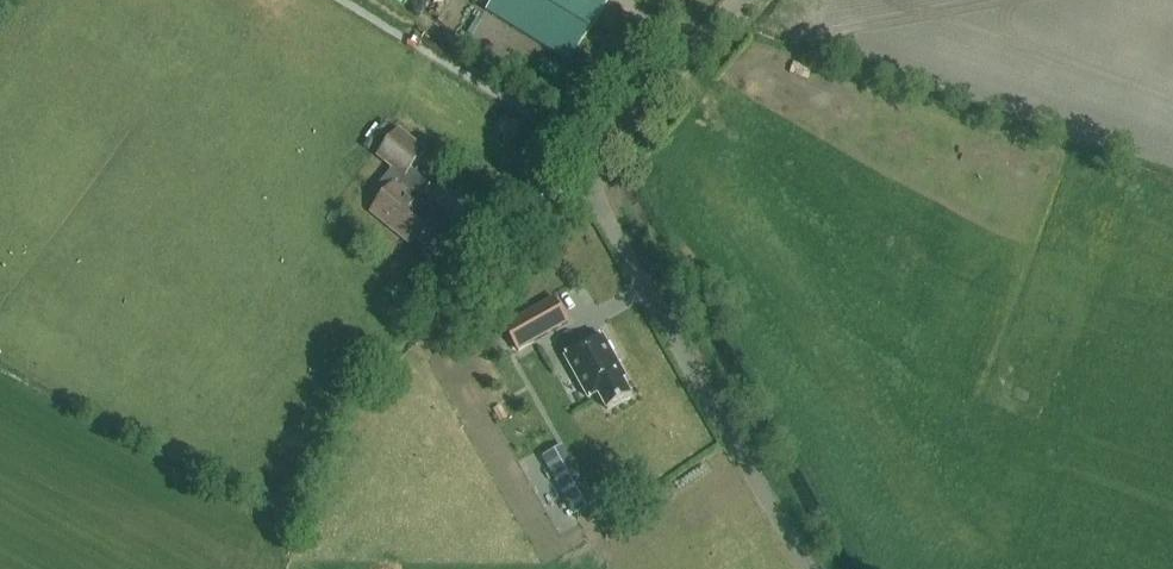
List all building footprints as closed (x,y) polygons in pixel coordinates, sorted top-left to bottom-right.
[(487,12),(570,63),(609,0),(495,0),(487,12)] [(434,213),(395,182),(400,176),(405,180),(428,150),(399,128),(376,157),(391,169),(374,191),(383,197),(371,213),(410,244),(415,238),(435,254),(451,233),(431,217),(434,213)] [(518,351),(568,323),(554,298),(504,326),(518,351)] [(626,377),(603,336),(565,357),(588,398),(598,393),(607,410),(632,396),(622,379),(626,377)]
